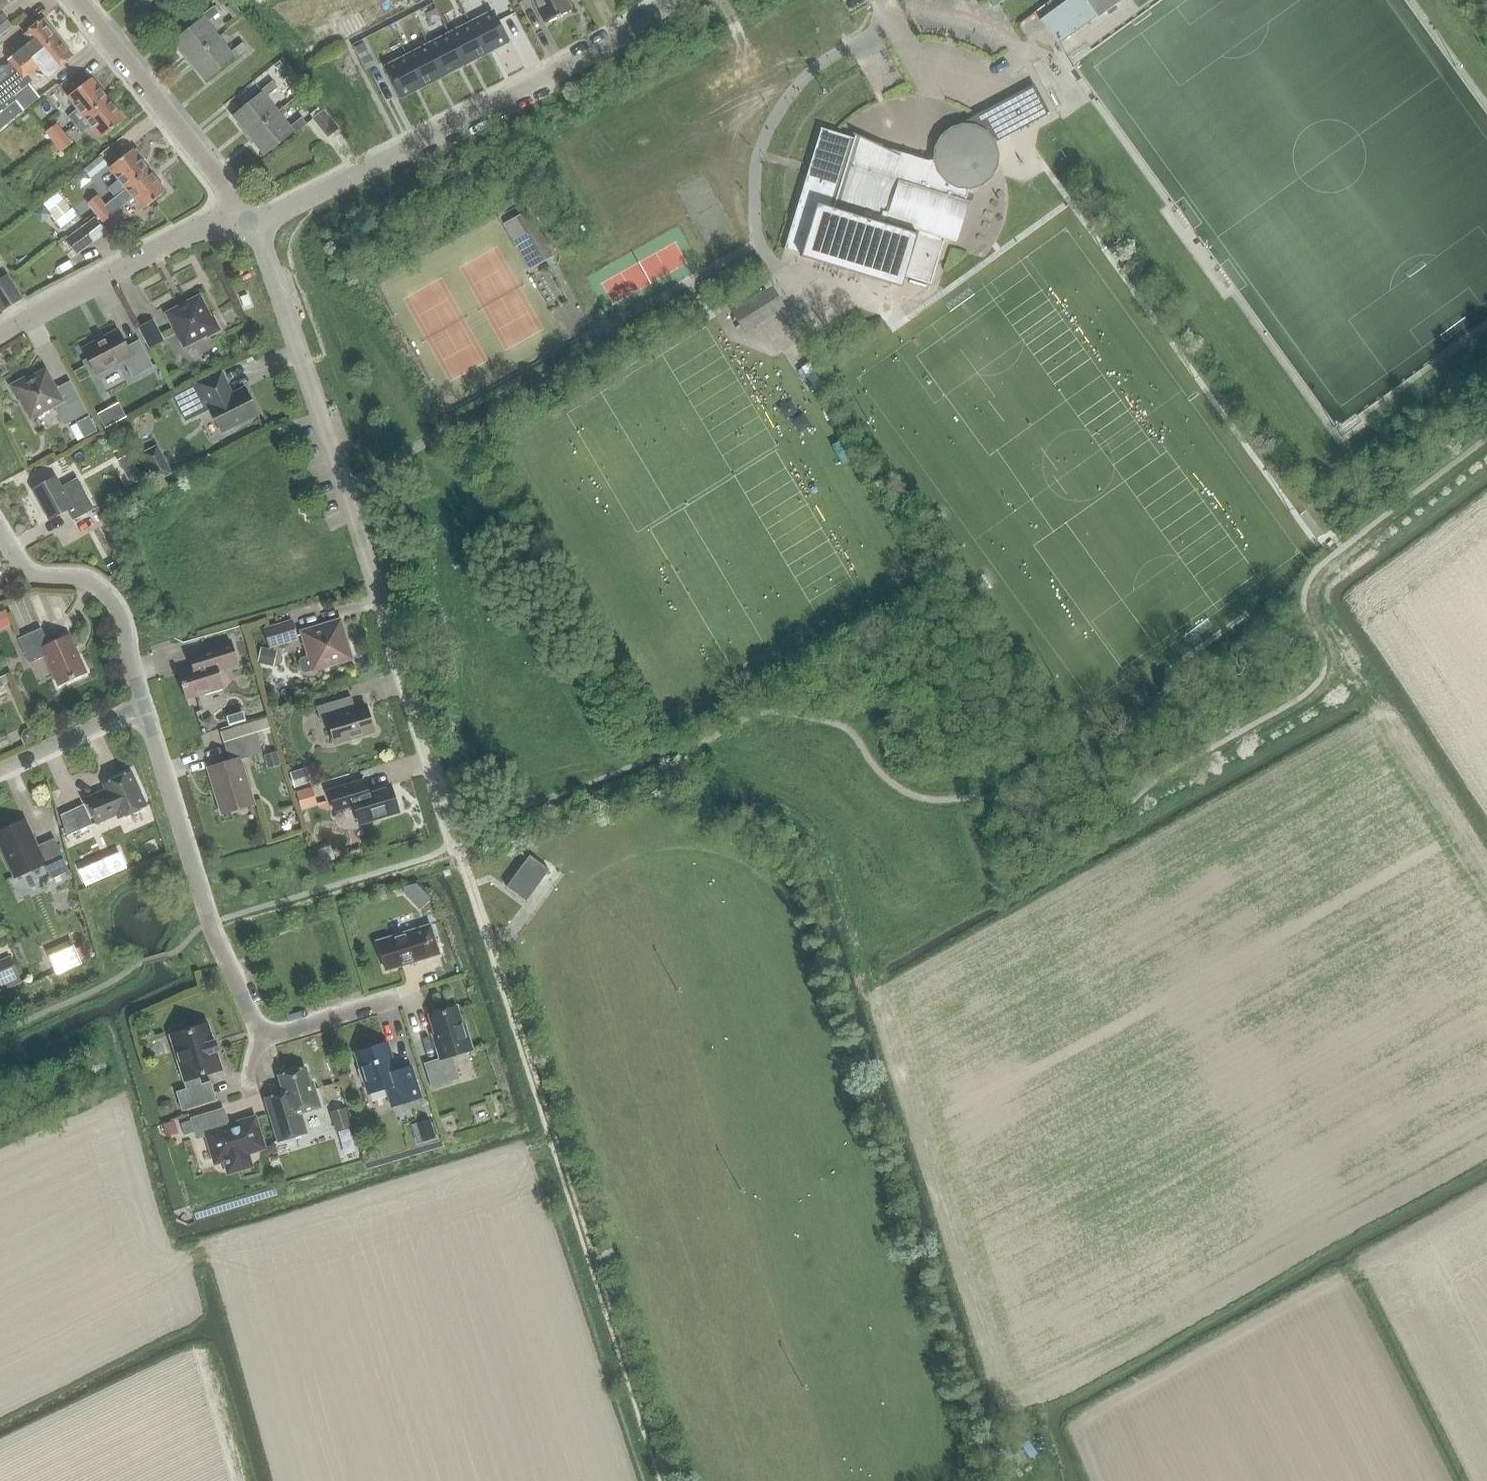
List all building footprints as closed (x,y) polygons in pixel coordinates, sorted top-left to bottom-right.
[(12,0),(0,0),(0,10),(12,0)] [(414,0),(339,0),(351,28),(414,0)] [(566,0),(532,0),(544,24),(571,10),(566,0)] [(1118,0),(1066,0),(1039,20),(1058,44),(1118,0)] [(225,8),(233,19),(241,13),(233,2),(225,8)] [(189,61),(219,37),(207,22),(218,13),(213,6),(201,16),(202,17),(173,40),(189,61)] [(492,11),(470,22),(486,54),(508,42),(492,11)] [(11,26),(2,14),(0,16),(0,34),(11,26)] [(58,37),(43,18),(24,33),(27,38),(20,44),(22,47),(5,59),(9,64),(6,66),(0,66),(0,84),(16,71),(16,70),(58,37)] [(470,22),(449,33),(465,65),(486,54),(470,22)] [(449,33),(427,44),(443,76),(465,65),(449,33)] [(0,86),(0,107),(12,97),(29,83),(32,81),(27,75),(38,67),(46,77),(73,56),(58,37),(16,70),(16,71),(17,72),(0,86)] [(189,61),(205,81),(234,57),(235,59),(247,49),(242,43),(230,52),(219,37),(189,61)] [(427,44),(406,55),(422,87),(443,76),(427,44)] [(357,54),(362,65),(372,60),(367,49),(357,54)] [(406,55),(384,66),(400,98),(422,87),(406,55)] [(335,94),(357,83),(349,68),(327,78),(335,94)] [(74,125),(107,99),(90,78),(67,96),(77,108),(67,116),(74,125)] [(248,135),(278,112),(266,97),(277,87),(272,81),(260,90),(261,92),(232,115),(248,135)] [(1033,84),(962,122),(963,127),(952,131),(943,138),(937,148),(936,159),(930,160),(926,160),(885,149),(854,134),(853,138),(818,128),(783,250),(801,255),(800,257),(901,287),(904,276),(930,285),(944,239),(955,243),(968,202),(965,201),(968,190),(980,186),(991,178),(996,167),(998,153),(994,142),(1049,113),(1033,84)] [(101,138),(124,120),(107,99),(74,125),(80,132),(90,125),(101,138)] [(0,111),(0,129),(23,111),(14,100),(0,111)] [(338,127),(322,108),(311,118),(326,137),(338,127)] [(248,135),(264,155),(293,132),(294,133),(306,124),(301,117),(289,126),(278,112),(248,135)] [(46,132),(54,142),(64,135),(57,125),(46,132)] [(54,142),(62,151),(71,144),(64,135),(54,142)] [(131,184),(148,170),(132,149),(109,168),(118,179),(107,188),(114,197),(116,196),(131,184)] [(90,179),(107,165),(100,156),(83,170),(90,179)] [(165,191),(148,170),(131,184),(116,196),(114,197),(105,205),(112,214),(133,198),(142,209),(165,191)] [(76,216),(57,192),(42,203),(61,227),(76,216)] [(95,213),(105,205),(97,195),(87,204),(95,213)] [(105,205),(95,213),(102,223),(113,215),(112,214),(105,205)] [(531,268),(552,256),(527,210),(506,222),(531,268)] [(75,255),(95,241),(84,226),(65,240),(75,255)] [(22,298),(7,274),(0,278),(0,311),(1,312),(22,298)] [(764,291),(731,311),(733,315),(738,323),(755,312),(761,321),(776,312),(784,306),(772,286),(764,291)] [(207,338),(221,330),(213,316),(211,317),(199,295),(165,313),(183,347),(205,335),(207,338)] [(153,319),(137,327),(148,349),(164,341),(153,319)] [(139,340),(131,343),(126,346),(118,330),(82,349),(95,373),(122,359),(132,377),(153,366),(139,340)] [(64,425),(86,413),(69,381),(55,388),(45,369),(25,380),(23,377),(9,385),(17,399),(19,398),(30,418),(53,406),(64,425)] [(257,413),(244,388),(231,395),(220,373),(199,384),(199,385),(175,397),(186,419),(209,407),(221,431),(257,413)] [(97,414),(104,428),(115,422),(107,408),(97,414)] [(96,430),(88,415),(75,423),(83,437),(96,430)] [(172,472),(157,444),(140,453),(155,481),(172,472)] [(124,471),(133,466),(127,455),(118,459),(124,471)] [(32,489),(48,520),(66,509),(72,520),(94,509),(77,478),(61,486),(55,476),(32,489)] [(126,566),(123,559),(118,561),(122,568),(126,566)] [(1,602),(0,603),(0,620),(8,617),(1,602)] [(298,639),(291,618),(262,627),(269,648),(298,639)] [(301,631),(308,656),(300,658),(298,662),(301,671),(305,673),(352,659),(340,619),(301,631)] [(85,672),(68,635),(48,644),(41,628),(17,638),(29,663),(45,656),(58,685),(85,672)] [(217,669),(237,663),(230,641),(187,654),(191,667),(178,671),(186,698),(222,687),(217,669)] [(276,650),(260,646),(256,662),(272,666),(276,650)] [(5,690),(2,684),(9,681),(6,675),(0,677),(0,693),(5,690)] [(373,731),(366,705),(355,709),(351,696),(316,706),(320,720),(326,718),(334,743),(373,731)] [(211,715),(201,722),(208,732),(218,725),(211,715)] [(20,738),(24,747),(38,740),(32,727),(23,731),(20,738)] [(208,768),(222,813),(253,803),(240,759),(262,752),(256,732),(223,742),(229,761),(208,768)] [(264,755),(267,768),(280,764),(277,752),(264,755)] [(309,783),(305,767),(289,772),(293,787),(309,783)] [(146,805),(131,773),(131,772),(103,784),(106,790),(85,799),(95,823),(116,813),(118,818),(146,805)] [(398,811),(390,784),(363,793),(359,781),(328,790),(335,811),(354,805),(359,823),(398,811)] [(316,801),(311,786),(294,791),(299,806),(316,801)] [(14,877),(43,863),(50,879),(69,871),(54,838),(36,846),(25,820),(0,831),(0,845),(14,877)] [(117,849),(79,866),(86,883),(124,867),(117,849)] [(525,900),(548,869),(528,854),(505,885),(525,900)] [(417,882),(404,885),(405,892),(419,907),(431,897),(417,882)] [(376,941),(385,970),(439,953),(430,925),(376,941)] [(80,960),(70,938),(45,950),(55,971),(80,960)] [(9,955),(0,959),(0,986),(19,978),(9,955)] [(457,1006),(429,1015),(436,1040),(434,1041),(439,1058),(424,1063),(431,1087),(459,1078),(452,1055),(472,1049),(464,1022),(462,1023),(457,1006)] [(186,1088),(176,1091),(182,1111),(216,1100),(210,1081),(201,1084),(199,1076),(222,1069),(217,1051),(218,1051),(215,1040),(213,1040),(208,1023),(188,1029),(187,1027),(184,1025),(174,1028),(172,1032),(173,1033),(169,1035),(186,1088)] [(358,1069),(362,1081),(365,1080),(369,1093),(386,1087),(392,1106),(420,1096),(410,1066),(395,1071),(386,1042),(356,1052),(361,1068),(358,1069)] [(307,1134),(301,1113),(320,1107),(312,1082),(310,1083),(305,1067),(278,1076),(284,1093),(264,1099),(277,1143),(307,1134)] [(351,1126),(345,1107),(329,1111),(334,1130),(351,1126)] [(263,1147),(254,1118),(228,1126),(223,1109),(191,1119),(197,1137),(207,1134),(215,1162),(225,1159),(229,1171),(250,1165),(246,1152),(263,1147)] [(435,1137),(429,1118),(410,1124),(416,1143),(435,1137)] [(162,1124),(167,1137),(178,1133),(174,1120),(162,1124)]
